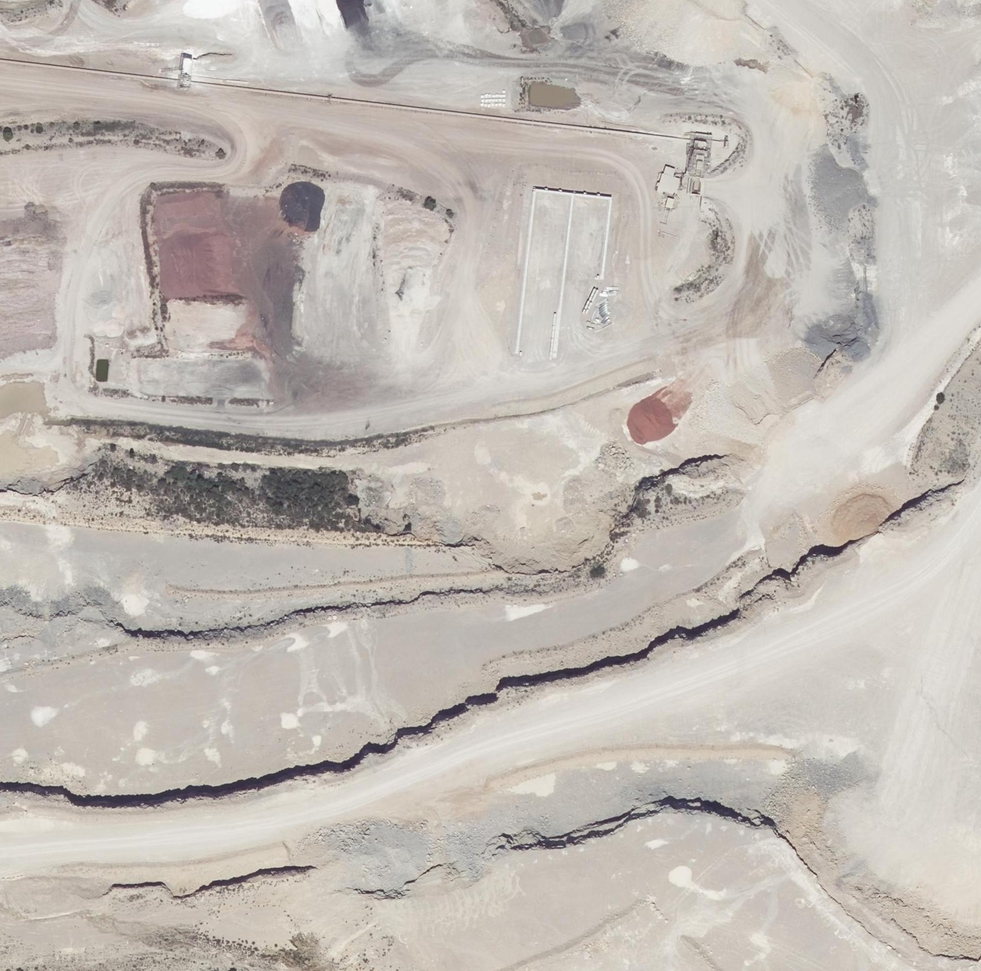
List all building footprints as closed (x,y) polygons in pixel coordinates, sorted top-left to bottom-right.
[(677,193),(679,166),(663,165),(661,191),(677,193)] [(552,253),(553,247),(534,244),(533,251),(552,253)]
